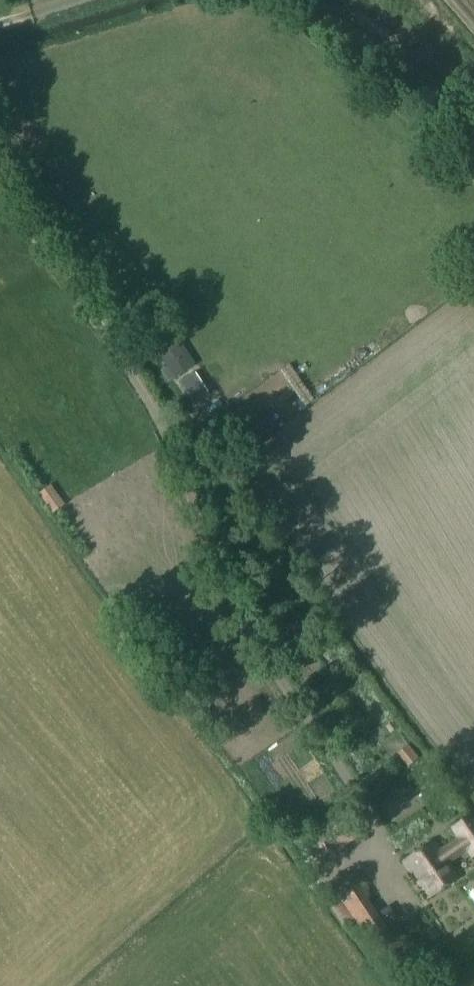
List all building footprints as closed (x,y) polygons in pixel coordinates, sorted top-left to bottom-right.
[(191,367),(173,339),(153,352),(171,380),(191,367)] [(194,374),(180,383),(193,404),(207,396),(194,374)] [(406,746),(395,755),(406,768),(417,760),(406,746)] [(402,776),(366,797),(380,821),(416,800),(402,776)] [(403,863),(427,898),(457,878),(447,864),(467,851),(471,857),(473,855),(473,821),(471,817),(452,830),(459,839),(440,852),(434,842),(403,863)] [(333,891),(323,898),(342,926),(352,919),(380,960),(403,944),(391,927),(387,930),(366,898),(370,895),(354,872),(331,887),(333,891)]
